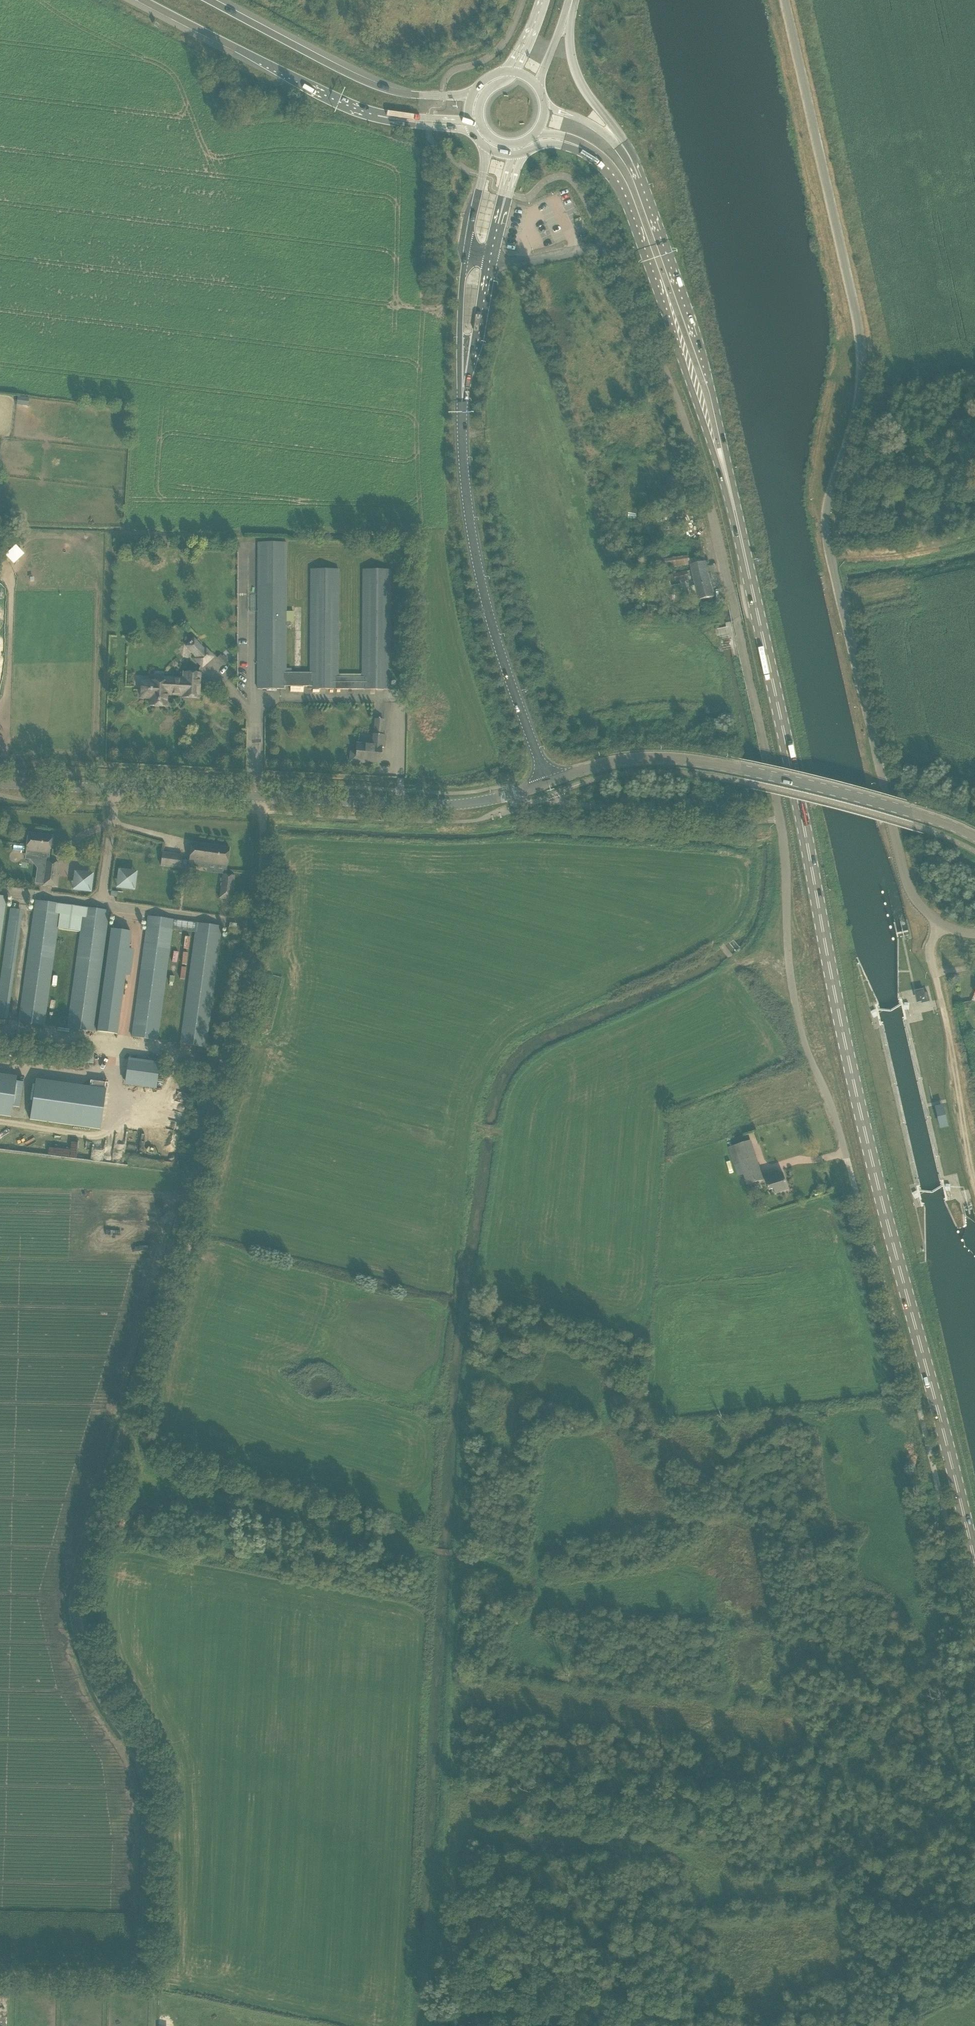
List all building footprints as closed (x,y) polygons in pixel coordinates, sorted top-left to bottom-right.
[(29,405),(30,397),(19,396),(18,403),(29,405)] [(286,686),(286,673),(286,625),(287,542),(257,542),(257,624),(258,625),(257,689),(286,689),(286,686)] [(698,600),(704,599),(714,597),(705,561),(704,555),(688,559),(698,600)] [(310,673),(286,673),(286,686),(308,686),(308,689),(390,689),(390,679),(390,570),(363,570),(362,677),(349,677),(339,677),(339,665),(339,658),(340,571),(310,571),(310,673)] [(687,571),(672,574),(666,575),(665,576),(666,578),(656,580),(658,585),(689,578),(687,571)] [(238,601),(239,608),(247,606),(246,600),(238,601)] [(726,622),(727,626),(718,628),(720,635),(734,632),(731,621),(726,622)] [(194,638),(184,646),(194,657),(193,659),(201,668),(213,657),(204,648),(194,638)] [(246,661),(238,661),(239,686),(248,686),(247,668),(246,668),(246,661)] [(163,682),(141,681),(140,698),(150,698),(150,705),(166,706),(167,693),(183,694),(183,697),(199,698),(200,673),(182,672),(182,678),(163,677),(163,682)] [(373,746),(357,745),(356,753),(351,752),(350,762),(365,763),(365,758),(380,760),(381,747),(385,748),(386,736),(382,736),(384,720),(376,720),(373,746)] [(41,853),(40,861),(46,861),(43,885),(57,887),(59,875),(57,875),(58,863),(49,862),(49,853),(52,836),(28,833),(26,851),(41,853)] [(226,874),(227,866),(229,848),(191,843),(188,861),(188,866),(189,866),(206,868),(206,872),(221,874),(226,875),(226,874)] [(180,868),(180,867),(182,855),(162,852),(160,865),(180,868)] [(118,889),(138,889),(139,870),(119,869),(118,889)] [(74,890),(93,892),(95,872),(76,870),(74,890)] [(218,898),(233,900),(235,888),(233,887),(235,875),(226,874),(226,875),(221,874),(218,898)] [(35,901),(19,1022),(42,1025),(54,928),(80,932),(67,1029),(92,1032),(108,911),(35,901)] [(0,990),(0,1018),(9,1019),(21,909),(9,908),(0,990)] [(205,1048),(220,936),(221,926),(148,916),(147,926),(131,1037),(156,1041),(171,930),(195,934),(180,1045),(205,1048)] [(132,932),(111,929),(97,1032),(116,1035),(117,1025),(118,1025),(127,954),(129,954),(132,932)] [(923,990),(916,992),(918,1002),(921,1001),(922,1003),(929,1001),(927,991),(924,992),(923,990)] [(125,1084),(155,1088),(158,1062),(128,1058),(125,1084)] [(10,1117),(17,1076),(0,1073),(0,1116),(10,1117)] [(100,1130),(105,1088),(36,1078),(30,1120),(100,1130)] [(943,1128),(952,1127),(948,1104),(939,1106),(943,1128)] [(732,1158),(739,1156),(747,1184),(763,1179),(750,1141),(735,1146),(735,1145),(728,1147),(732,1158)] [(775,1194),(788,1189),(783,1173),(779,1175),(777,1170),(770,1172),(771,1176),(765,1178),(769,1190),(773,1188),(775,1194)]
